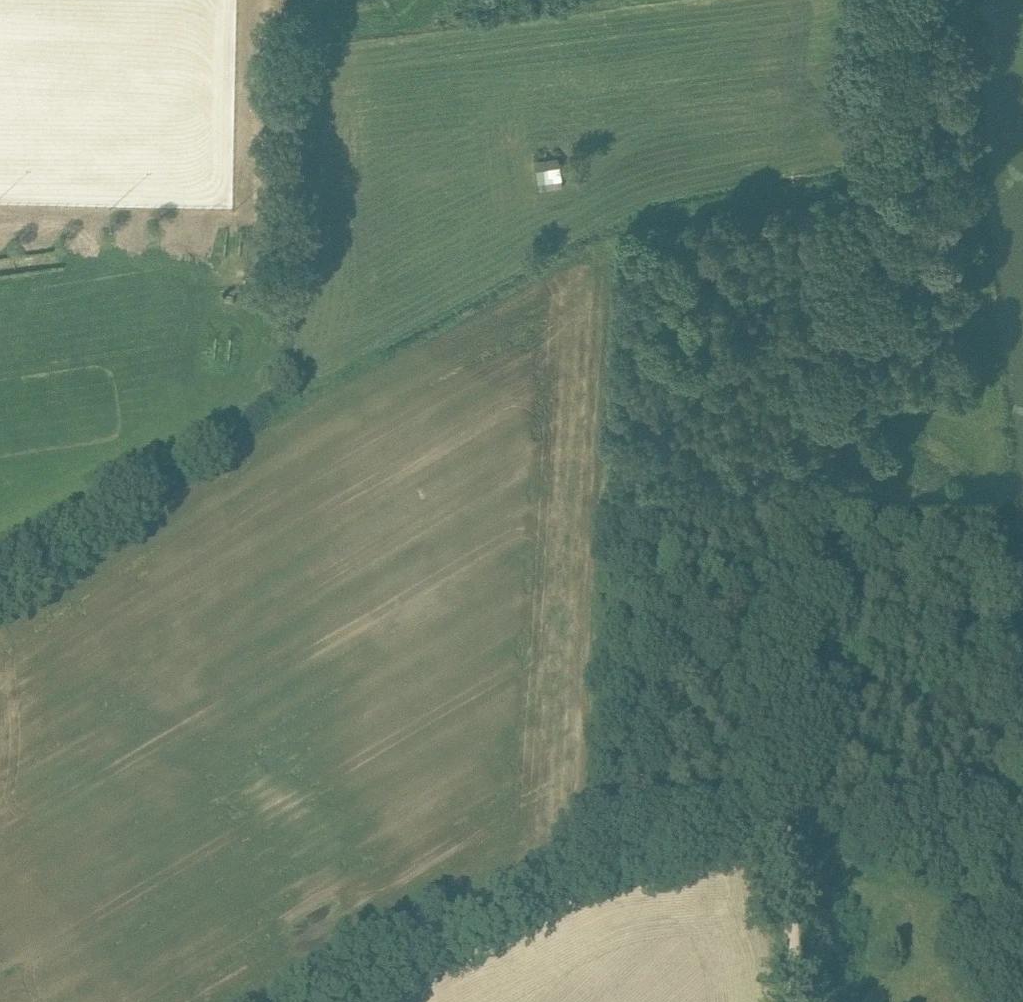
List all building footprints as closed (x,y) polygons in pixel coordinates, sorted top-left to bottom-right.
[(562,187),(559,156),(536,159),(540,189),(562,187)] [(293,259),(289,259),(290,281),(294,281),(303,274),(303,264),(293,259)] [(763,900),(759,900),(761,921),(764,921),(773,914),(773,904),(763,900)]
